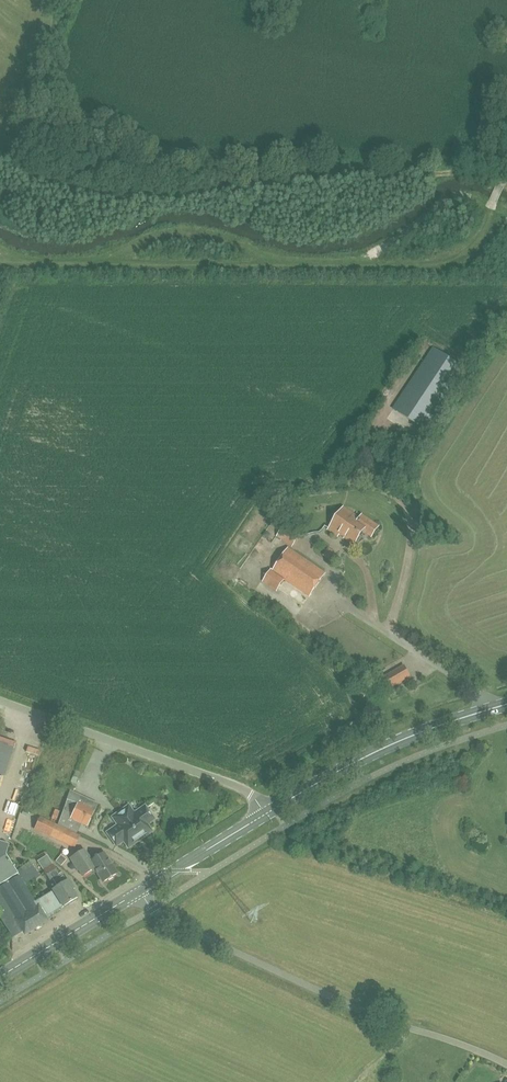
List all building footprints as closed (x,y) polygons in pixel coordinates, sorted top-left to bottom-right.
[(466,369),(434,348),(393,409),(425,430),(466,369)] [(372,535),(378,527),(363,516),(360,519),(344,508),(329,529),(339,536),(340,534),(354,544),(364,530),(372,535)] [(292,547),(298,538),(300,535),(285,525),(277,537),(292,547)] [(262,582),(277,592),(285,580),(310,597),(327,573),(289,547),(266,580),(265,579),(262,582)] [(404,666),(383,678),(389,689),(411,677),(404,666)] [(9,753),(0,750),(0,758),(7,760),(9,753)] [(24,786),(10,837),(16,838),(30,788),(24,786)] [(98,804),(70,792),(58,825),(77,834),(82,824),(88,827),(98,804)] [(134,815),(129,807),(114,817),(119,825),(109,833),(117,845),(125,840),(129,847),(151,831),(147,824),(154,819),(145,807),(134,815)] [(75,848),(80,836),(41,818),(35,830),(75,848)] [(5,927),(16,920),(24,932),(45,919),(35,901),(21,878),(17,872),(6,855),(9,844),(0,842),(0,918),(5,927)] [(79,870),(83,876),(90,871),(86,865),(91,861),(88,857),(84,849),(70,858),(78,870),(79,870)] [(92,855),(88,857),(91,861),(86,865),(90,871),(95,869),(103,882),(108,879),(109,881),(113,878),(112,877),(117,874),(104,853),(94,859),(92,855)] [(38,861),(44,870),(50,881),(53,879),(58,887),(52,891),(61,904),(63,907),(78,898),(73,890),(75,889),(69,880),(67,881),(59,870),(57,871),(47,856),(38,861)] [(52,891),(35,901),(45,919),(50,916),(60,911),(57,907),(61,904),(52,891)]
